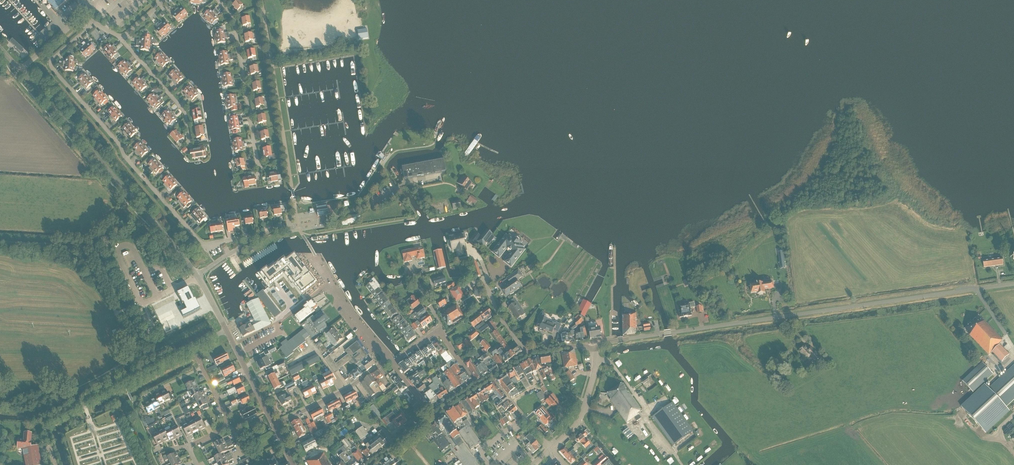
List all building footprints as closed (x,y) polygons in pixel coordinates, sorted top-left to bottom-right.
[(52,8),(56,12),(59,9),(58,8),(67,0),(47,0),(53,7),(52,8)] [(237,11),(240,8),(239,7),(242,4),(238,0),(235,2),(236,3),(233,6),(237,11)] [(177,9),(176,10),(183,18),(186,16),(185,16),(187,14),(182,8),(179,10),(177,9)] [(217,11),(215,9),(212,12),(210,9),(204,15),(206,17),(205,17),(207,20),(217,11)] [(181,21),(183,18),(176,10),(174,11),(176,13),(173,16),(178,22),(180,20),(181,21)] [(219,12),(217,11),(207,20),(209,22),(210,22),(212,24),(214,25),(217,22),(216,21),(218,19),(215,15),(219,12)] [(242,19),(243,26),(247,25),(247,24),(250,23),(249,17),(245,18),(242,19)] [(161,23),(159,24),(167,33),(169,31),(169,30),(171,28),(165,22),(162,25),(161,23)] [(164,35),(167,33),(159,24),(158,26),(159,28),(156,30),(161,37),(164,35)] [(367,29),(358,30),(359,40),(368,38),(367,29)] [(29,54),(25,50),(7,33),(4,36),(20,52),(24,56),(29,54)] [(244,35),(245,42),(249,41),(249,40),(253,39),(252,33),(248,34),(248,35),(244,35)] [(139,42),(139,43),(150,44),(150,41),(149,41),(150,35),(145,35),(144,38),(141,38),(141,42),(139,42)] [(83,45),(91,54),(93,52),(92,51),(95,49),(89,43),(86,46),(84,44),(83,45)] [(107,55),(115,47),(114,46),(112,47),(109,44),(103,49),(105,52),(104,52),(107,55)] [(88,56),(91,54),(83,45),(82,47),(83,48),(80,51),(85,57),(87,56),(88,56)] [(116,49),(115,47),(107,55),(109,57),(111,59),(117,53),(115,50),(116,49)] [(247,52),(248,58),(252,57),(252,56),(256,56),(255,49),(251,50),(251,51),(247,52)] [(157,64),(165,57),(163,55),(162,55),(160,53),(154,58),(157,61),(155,63),(157,64)] [(167,60),(165,57),(157,64),(158,66),(160,64),(163,68),(169,62),(167,60)] [(121,71),(130,64),(128,62),(127,64),(124,61),(118,66),(120,68),(119,69),(121,71)] [(130,64),(121,71),(123,74),(124,73),(126,75),(128,77),(132,74),(130,72),(132,70),(130,68),(133,65),(131,63),(130,64)] [(250,68),(251,74),(255,74),(255,73),(258,72),(257,66),(253,66),(253,67),(250,68)] [(170,79),(171,81),(180,74),(178,71),(177,72),(175,69),(169,75),(172,78),(170,79)] [(81,85),(89,78),(87,75),(86,76),(84,74),(78,79),(81,82),(79,84),(81,85)] [(182,76),(180,74),(171,81),(173,82),(174,81),(177,84),(183,79),(181,77),(182,76)] [(146,79),(144,76),(140,80),(138,77),(132,82),(134,85),(133,85),(136,88),(144,80),(146,79)] [(91,80),(89,78),(81,85),(82,87),(84,85),(86,89),(93,83),(91,81),(91,80)] [(145,82),(144,80),(136,88),(138,90),(140,92),(147,86),(144,83),(145,82)] [(252,84),(253,91),(257,90),(257,89),(261,88),(260,82),(256,83),(256,84),(252,84)] [(185,96),(186,97),(194,90),(192,88),(190,86),(183,91),(186,95),(185,96)] [(95,102),(104,94),(101,92),(99,90),(93,96),(96,99),(94,100),(95,102)] [(197,93),(194,90),(186,97),(187,99),(189,97),(192,101),(198,95),(196,93),(197,93)] [(106,97),(104,94),(95,102),(96,103),(98,102),(101,105),(104,103),(105,105),(109,102),(107,100),(105,98),(106,97)] [(150,104),(159,97),(157,95),(156,97),(153,94),(147,99),(149,101),(148,102),(150,104)] [(160,98),(159,97),(150,104),(152,107),(153,106),(155,108),(161,103),(158,100),(160,98)] [(255,100),(256,107),(260,106),(260,105),(264,105),(263,98),(258,99),(259,100),(255,100)] [(110,118),(118,111),(116,108),(115,109),(113,107),(107,112),(110,115),(108,117),(110,118)] [(165,121),(173,113),(172,112),(170,113),(167,110),(161,116),(163,118),(165,121)] [(192,112),(193,118),(198,118),(197,117),(201,116),(200,110),(196,110),(196,111),(192,112)] [(120,113),(118,111),(110,118),(111,120),(113,118),(116,122),(122,116),(120,114),(120,113)] [(174,115),(173,113),(165,121),(167,123),(168,123),(169,125),(176,120),(173,116),(174,115)] [(257,117),(259,123),(263,123),(263,122),(266,121),(265,115),(261,115),(261,116),(257,117)] [(124,135),(133,128),(130,125),(128,123),(122,129),(125,132),(123,133),(124,135)] [(203,129),(203,126),(199,127),(195,128),(197,138),(201,138),(201,136),(204,136),(204,134),(205,134),(204,129),(203,129)] [(135,130),(133,128),(124,135),(125,136),(127,135),(130,138),(136,133),(134,131),(135,130)] [(184,138),(177,130),(173,133),(173,132),(170,135),(177,143),(180,141),(184,138)] [(260,133),(261,140),(265,139),(265,138),(269,137),(268,131),(264,132),(260,133)] [(136,154),(144,147),(142,144),(141,145),(140,142),(133,148),(136,151),(135,153),(136,154)] [(204,152),(203,146),(197,147),(198,149),(190,150),(190,155),(192,155),(192,159),(206,157),(205,152),(204,152)] [(146,149),(144,147),(136,154),(137,155),(139,154),(142,157),(148,152),(146,150),(146,149)] [(263,149),(264,156),(268,155),(268,158),(272,157),(271,147),(266,148),(267,149),(263,149)] [(150,171),(159,163),(157,161),(156,161),(154,159),(148,164),(151,168),(149,169),(150,171)] [(245,170),(245,167),(244,160),(240,161),(240,160),(236,160),(237,171),(245,170)] [(161,166),(159,163),(150,171),(152,172),(153,170),(156,174),(162,168),(160,166),(161,166)] [(280,173),(269,174),(270,178),(271,178),(272,182),(279,181),(279,182),(282,181),(281,176),(280,176),(280,173)] [(165,187),(173,180),(171,177),(171,178),(169,175),(163,181),(165,184),(164,186),(165,187)] [(255,176),(242,178),(243,183),(244,187),(249,186),(255,185),(255,180),(256,180),(255,176)] [(467,190),(472,183),(463,177),(458,183),(467,190)] [(176,182),(173,180),(165,187),(166,189),(168,187),(171,190),(177,185),(175,183),(176,182)] [(179,204),(188,196),(186,194),(185,194),(183,192),(177,197),(180,201),(178,202),(179,204)] [(466,202),(473,207),(478,200),(471,195),(466,202)] [(181,206),(184,208),(185,207),(191,201),(189,199),(190,199),(188,196),(179,204),(181,205),(182,203),(183,204),(181,206)] [(452,201),(453,209),(460,207),(459,199),(452,201)] [(318,216),(328,214),(328,215),(332,214),(331,206),(327,206),(326,203),(316,204),(318,216)] [(274,212),(275,215),(283,214),(282,210),(281,210),(281,206),(273,207),(274,212)] [(194,220),(202,213),(200,210),(200,211),(198,209),(192,214),(194,217),(193,219),(194,220)] [(260,215),(261,219),(268,218),(268,214),(268,209),(260,211),(261,214),(260,215)] [(205,215),(202,213),(194,220),(195,222),(197,220),(200,223),(206,218),(204,216),(205,215)] [(245,221),(245,225),(253,224),(253,220),(253,215),(245,217),(246,220),(245,221)] [(359,215),(348,216),(348,217),(345,218),(345,217),(336,223),(336,225),(337,226),(348,225),(347,224),(351,223),(351,224),(360,218),(360,216),(359,215)] [(233,231),(233,229),(235,228),(235,226),(240,226),(239,221),(229,223),(227,223),(228,232),(233,231)] [(215,232),(223,231),(222,227),(223,227),(222,223),(212,225),(212,228),(212,233),(215,232)] [(481,237),(477,241),(483,246),(492,234),(487,229),(481,237)] [(475,232),(468,242),(473,246),(480,236),(475,232)] [(462,237),(461,233),(455,234),(456,238),(450,240),(452,250),(455,249),(458,261),(467,258),(464,248),(464,247),(465,247),(465,245),(463,237),(462,237)] [(493,252),(499,257),(506,248),(512,252),(505,261),(511,266),(524,250),(521,248),(523,246),(519,244),(521,242),(520,239),(517,237),(514,237),(513,239),(509,236),(508,237),(506,236),(493,252)] [(425,258),(423,246),(401,251),(403,259),(416,256),(416,259),(425,258)] [(442,249),(433,251),(437,269),(446,267),(442,249)] [(274,266),(262,276),(270,287),(282,277),(281,275),(284,273),(302,294),(315,283),(293,257),(277,264),(278,266),(275,268),(274,266)] [(984,267),(1004,265),(1003,258),(983,260),(984,267)] [(231,263),(237,271),(240,268),(235,261),(231,263)] [(481,276),(476,262),(472,263),(477,277),(481,276)] [(521,277),(521,276),(521,274),(519,271),(518,271),(518,270),(507,278),(510,283),(501,289),(506,296),(510,293),(511,294),(512,294),(514,292),(514,291),(516,289),(517,289),(519,288),(519,287),(519,286),(518,284),(517,284),(515,280),(519,278),(520,278),(521,277)] [(444,276),(433,279),(435,286),(437,285),(438,287),(447,284),(444,276)] [(372,294),(379,288),(381,287),(374,278),(371,280),(375,285),(369,290),(372,294)] [(758,292),(758,294),(765,293),(765,289),(774,288),(773,282),(764,284),(764,283),(762,283),(761,280),(757,281),(757,285),(751,286),(752,293),(758,292)] [(458,287),(450,292),(456,302),(464,297),(458,287)] [(183,318),(200,309),(195,299),(194,300),(194,299),(188,288),(177,293),(183,304),(184,304),(187,310),(181,313),(183,318)] [(382,292),(379,288),(372,294),(375,298),(382,292)] [(257,295),(274,317),(279,312),(263,291),(257,295)] [(376,299),(379,303),(386,297),(383,293),(376,299)] [(416,299),(413,296),(410,299),(412,302),(406,307),(408,309),(411,307),(413,309),(420,304),(416,299)] [(379,303),(382,307),(389,301),(388,302),(386,299),(387,298),(386,297),(379,303)] [(246,326),(240,329),(244,337),(270,324),(257,299),(246,304),(254,320),(245,324),(246,326)] [(443,299),(437,303),(440,308),(446,304),(443,299)] [(509,307),(517,319),(523,315),(515,303),(516,302),(514,299),(507,303),(509,307)] [(308,303),(307,301),(305,304),(306,305),(303,307),(305,309),(295,317),(300,323),(311,314),(315,311),(314,310),(317,307),(317,306),(316,304),(315,304),(311,300),(308,303)] [(591,304),(583,300),(576,313),(584,317),(591,304)] [(382,307),(384,310),(391,305),(389,302),(390,302),(389,301),(382,307)] [(695,307),(694,303),(689,303),(689,305),(678,307),(680,318),(684,317),(688,317),(687,316),(692,316),(690,308),(695,307)] [(449,310),(441,314),(448,326),(448,325),(449,326),(464,317),(456,304),(448,309),(449,310)] [(384,310),(387,314),(394,309),(395,308),(393,306),(392,307),(391,305),(384,310)] [(417,319),(418,320),(418,321),(420,319),(422,318),(420,316),(426,312),(422,307),(412,315),(414,317),(417,315),(419,317),(417,319)] [(483,311),(488,319),(492,317),(490,315),(491,313),(487,308),(483,311)] [(397,313),(394,309),(387,314),(390,318),(391,318),(397,314),(397,313)] [(622,315),(623,335),(636,333),(636,326),(636,313),(622,315)] [(319,317),(316,319),(318,321),(315,323),(316,326),(319,323),(320,324),(327,319),(323,314),(319,317)] [(396,325),(403,319),(402,318),(401,319),(398,315),(392,320),(396,325)] [(421,320),(420,319),(417,321),(419,325),(420,324),(423,328),(432,321),(428,315),(421,320)] [(478,324),(482,320),(478,315),(473,318),(478,324)] [(527,320),(530,325),(536,321),(533,316),(527,320)] [(548,319),(540,316),(537,324),(541,326),(539,330),(539,331),(540,329),(552,333),(554,329),(559,331),(561,324),(558,323),(557,326),(555,326),(555,325),(547,322),(548,319)] [(979,316),(965,329),(969,333),(968,333),(988,354),(991,351),(1002,362),(1009,355),(999,344),(1000,344),(999,344),(1003,340),(983,320),(983,319),(983,320),(979,316)] [(473,327),(478,324),(473,318),(469,322),(473,327)] [(399,328),(406,323),(405,323),(404,321),(403,319),(396,325),(399,328)] [(571,331),(580,325),(577,320),(568,327),(571,331)] [(308,325),(306,321),(300,326),(303,329),(308,325)] [(401,332),(408,327),(406,324),(406,323),(399,328),(401,332)] [(497,328),(493,323),(488,327),(493,332),(497,328)] [(600,328),(597,328),(596,323),(588,324),(589,329),(590,339),(601,337),(600,328)] [(308,327),(304,330),(288,342),(286,340),(281,344),(283,346),(280,349),(287,358),(293,353),(292,352),(305,342),(304,340),(309,336),(312,333),(308,327)] [(404,336),(412,330),(411,331),(408,327),(401,332),(404,336)] [(119,328),(112,331),(116,341),(123,338),(119,328)] [(342,338),(334,328),(329,333),(337,343),(342,338)] [(404,336),(409,341),(416,336),(412,330),(404,336)] [(507,344),(496,330),(492,333),(503,347),(507,344)] [(476,331),(468,337),(471,340),(479,334),(476,331)] [(558,335),(556,341),(559,341),(559,343),(569,342),(574,341),(572,335),(569,336),(568,333),(566,333),(566,331),(562,332),(562,334),(560,335),(559,334),(558,335)] [(576,341),(581,340),(580,331),(574,332),(574,331),(570,332),(572,336),(575,335),(576,341)] [(467,339),(463,342),(469,350),(473,347),(469,342),(471,340),(468,337),(466,338),(467,339)] [(482,337),(477,342),(480,345),(481,344),(484,348),(487,351),(491,347),(484,340),(482,337)] [(441,355),(446,352),(438,341),(436,343),(434,341),(432,343),(441,355)] [(466,346),(462,341),(455,345),(458,351),(466,346)] [(348,354),(336,364),(329,355),(324,359),(335,373),(340,369),(339,369),(352,359),(356,364),(367,356),(357,342),(345,351),(348,354)] [(436,351),(431,344),(426,348),(431,354),(436,351)] [(507,353),(508,354),(512,351),(507,344),(503,347),(503,348),(507,353)] [(805,346),(799,351),(804,356),(802,358),(805,361),(810,356),(816,363),(821,358),(815,351),(812,354),(805,346)] [(503,348),(498,352),(495,347),(494,348),(493,347),(489,350),(489,351),(488,352),(492,358),(499,353),(505,363),(511,359),(503,348)] [(518,347),(512,351),(508,354),(511,359),(521,352),(521,351),(518,347)] [(431,354),(426,348),(421,351),(426,358),(431,354)] [(574,350),(561,352),(564,368),(566,368),(577,365),(574,350)] [(414,354),(419,361),(424,357),(419,351),(414,354)] [(226,353),(213,359),(217,366),(223,363),(223,362),(229,359),(226,353)] [(484,364),(490,373),(498,368),(494,363),(491,365),(489,363),(491,362),(489,358),(490,358),(487,353),(480,358),(484,364)] [(289,369),(292,376),(320,361),(317,354),(289,369)] [(419,361),(414,354),(409,358),(414,365),(419,361)] [(489,373),(484,364),(480,358),(477,354),(474,355),(480,363),(475,366),(482,377),(489,373)] [(493,358),(499,367),(504,363),(498,354),(493,358)] [(531,359),(535,371),(536,372),(539,370),(542,368),(538,356),(531,359)] [(259,367),(261,370),(266,367),(264,364),(268,362),(265,357),(262,359),(262,360),(257,363),(259,367)] [(360,362),(367,371),(374,365),(370,359),(369,360),(366,357),(360,362)] [(476,380),(482,377),(473,363),(474,363),(471,358),(464,362),(466,366),(467,367),(468,368),(476,380)] [(413,365),(408,359),(404,362),(403,362),(398,366),(404,374),(408,371),(409,372),(407,374),(408,376),(413,372),(410,368),(413,365)] [(536,372),(535,371),(531,359),(526,362),(532,373),(534,375),(537,374),(536,372)] [(444,373),(455,389),(460,385),(450,369),(447,365),(447,364),(446,362),(445,361),(441,364),(442,367),(445,366),(448,371),(444,373)] [(534,380),(530,374),(532,373),(526,362),(520,366),(526,376),(528,380),(528,379),(530,382),(534,380)] [(973,392),(976,389),(993,374),(982,363),(962,381),(973,392)] [(232,365),(225,368),(225,367),(221,369),(225,377),(232,374),(231,373),(235,371),(232,365)] [(456,365),(450,368),(457,377),(461,385),(471,379),(465,370),(461,372),(458,366),(456,365)] [(961,407),(985,433),(1009,411),(1005,407),(1013,399),(1013,365),(988,389),(985,385),(961,407)] [(542,368),(544,373),(545,373),(547,377),(549,376),(551,381),(555,379),(550,367),(547,368),(547,367),(546,367),(546,366),(542,368)] [(518,367),(514,369),(517,374),(518,377),(523,374),(518,367)] [(362,374),(363,373),(359,368),(358,369),(357,368),(350,374),(348,376),(350,379),(352,377),(354,380),(362,374)] [(564,368),(561,368),(564,375),(569,382),(574,379),(570,371),(568,372),(566,368),(564,368)] [(371,375),(376,381),(375,382),(379,387),(382,391),(386,389),(379,379),(383,376),(378,369),(371,375)] [(415,387),(421,383),(422,382),(419,379),(426,374),(422,369),(419,371),(418,371),(408,379),(415,387)] [(509,379),(517,374),(514,369),(506,373),(509,379)] [(268,377),(271,383),(278,380),(275,375),(278,373),(276,370),(270,373),(271,376),(268,377)] [(336,379),(330,371),(322,375),(325,380),(328,387),(334,384),(332,381),(336,379)] [(455,389),(444,373),(438,377),(443,384),(449,393),(455,389)] [(397,386),(403,382),(398,376),(396,374),(392,377),(390,379),(392,381),(397,386)] [(500,385),(508,394),(511,398),(519,393),(513,384),(512,384),(506,374),(497,380),(500,385)] [(361,384),(371,397),(375,394),(369,387),(375,382),(371,376),(369,378),(368,377),(364,380),(365,381),(361,384)] [(234,386),(241,382),(238,377),(231,380),(232,381),(227,383),(226,381),(218,385),(220,389),(228,385),(228,386),(233,383),(234,386)] [(448,393),(447,393),(436,377),(431,380),(433,383),(427,388),(428,389),(430,387),(439,399),(448,393)] [(520,380),(525,389),(530,386),(525,378),(520,380)] [(285,389),(287,389),(295,385),(293,382),(284,386),(282,382),(279,384),(278,380),(271,383),(275,390),(280,387),(280,388),(284,387),(285,389)] [(323,390),(328,387),(325,380),(319,383),(323,390)] [(188,391),(198,386),(195,381),(185,385),(188,391)] [(310,387),(307,381),(304,383),(311,396),(316,393),(313,386),(310,387)] [(397,386),(392,390),(394,393),(399,389),(401,392),(407,388),(403,382),(397,386)] [(488,385),(483,388),(486,394),(487,394),(488,394),(490,393),(489,392),(491,391),(494,393),(499,389),(493,382),(488,385)] [(305,399),(311,396),(304,383),(301,384),(305,390),(302,392),(305,399)] [(420,393),(426,388),(422,384),(421,383),(415,387),(420,393)] [(642,411),(629,393),(628,392),(627,392),(625,389),(626,388),(622,383),(607,393),(611,399),(609,399),(627,423),(634,418),(636,421),(641,418),(638,414),(642,411)] [(191,397),(194,396),(193,396),(201,392),(198,386),(188,391),(191,397)] [(235,394),(236,393),(237,392),(238,395),(245,391),(243,386),(236,389),(236,390),(234,391),(235,394)] [(426,402),(429,406),(438,400),(429,388),(427,389),(427,388),(426,388),(420,393),(426,402)] [(483,388),(475,393),(482,403),(486,401),(482,396),(486,394),(483,388)] [(169,395),(165,389),(160,392),(165,402),(170,399),(171,400),(174,398),(172,394),(169,395)] [(505,396),(499,389),(494,393),(495,395),(491,398),(492,400),(497,396),(500,400),(505,396)] [(196,402),(206,397),(203,391),(201,392),(193,396),(194,396),(196,402)] [(349,394),(352,400),(358,397),(355,391),(349,394)] [(546,398),(542,391),(536,394),(540,401),(546,398)] [(165,402),(160,392),(154,395),(155,397),(159,405),(165,402)] [(287,393),(284,394),(285,396),(279,399),(282,406),(288,403),(288,402),(291,401),(289,396),(287,393)] [(468,397),(467,398),(475,409),(479,406),(479,405),(480,405),(479,403),(481,402),(475,393),(468,397)] [(349,394),(343,397),(346,403),(350,401),(352,405),(354,404),(352,400),(349,394)] [(558,399),(553,394),(549,397),(552,401),(553,403),(558,399)] [(232,406),(236,404),(241,401),(243,404),(250,401),(248,396),(237,401),(236,399),(230,402),(232,406)] [(500,400),(495,404),(498,409),(501,406),(502,406),(509,400),(505,396),(500,400)] [(155,397),(149,400),(154,410),(160,407),(159,405),(155,397)] [(207,404),(209,403),(206,397),(196,402),(199,408),(201,407),(203,411),(209,407),(207,404)] [(481,417),(477,411),(475,409),(467,398),(461,402),(471,415),(475,412),(479,418),(481,417)] [(332,402),(335,409),(341,406),(338,399),(332,402)] [(154,410),(149,400),(143,403),(148,413),(154,410)] [(505,411),(513,405),(509,400),(502,407),(505,411)] [(332,402),(326,405),(330,412),(333,410),(334,412),(337,411),(335,409),(332,402)] [(652,417),(673,446),(693,431),(672,402),(652,417)] [(459,403),(453,408),(461,418),(467,414),(459,403)] [(413,407),(418,413),(422,410),(418,404),(413,407)] [(381,415),(373,405),(369,409),(378,421),(380,419),(379,417),(381,415)] [(513,413),(517,410),(514,406),(508,411),(516,420),(518,418),(513,413)] [(546,412),(544,409),(542,407),(539,409),(540,410),(536,413),(540,419),(541,421),(545,418),(543,416),(545,415),(546,417),(549,415),(546,412)] [(245,420),(256,414),(254,408),(248,411),(246,408),(240,411),(245,420)] [(318,417),(320,420),(321,422),(323,420),(321,416),(324,414),(321,408),(315,411),(318,417)] [(481,443),(480,442),(470,427),(467,428),(463,422),(453,408),(446,413),(454,424),(456,427),(457,426),(460,431),(458,432),(471,450),(481,443)] [(320,420),(318,417),(315,411),(309,414),(313,420),(316,419),(317,421),(320,420)] [(386,426),(393,421),(398,427),(402,424),(403,425),(403,424),(404,425),(405,425),(406,424),(406,423),(406,422),(407,422),(401,415),(396,418),(393,414),(391,416),(390,415),(382,421),(386,426)] [(444,415),(435,422),(441,431),(444,429),(449,436),(450,435),(453,439),(459,434),(444,415)] [(547,418),(546,417),(545,415),(543,416),(545,418),(541,421),(545,425),(551,421),(548,417),(547,418)] [(200,418),(194,421),(199,431),(205,428),(200,418)] [(291,423),(295,431),(303,426),(300,422),(299,423),(297,420),(291,423)] [(194,421),(188,424),(193,434),(199,431),(194,421)] [(263,427),(260,421),(250,425),(253,431),(263,427)] [(348,424),(346,421),(336,427),(338,430),(348,424)] [(442,452),(450,445),(434,423),(425,430),(431,437),(432,436),(434,440),(433,441),(442,452)] [(188,424),(182,427),(187,437),(193,434),(188,424)] [(544,434),(549,431),(546,428),(545,429),(541,425),(538,428),(544,434)] [(560,428),(557,425),(550,431),(552,434),(560,428)] [(177,426),(171,429),(176,439),(182,436),(177,426)] [(303,426),(295,431),(299,438),(305,435),(304,432),(306,431),(303,426)] [(368,435),(362,427),(355,432),(361,440),(365,436),(368,435)] [(633,435),(628,428),(622,432),(628,439),(633,435)] [(169,439),(169,440),(170,442),(176,439),(171,429),(165,432),(169,439)] [(163,442),(169,440),(169,439),(165,432),(164,430),(158,432),(163,442)] [(370,436),(373,440),(380,450),(387,444),(384,440),(387,438),(381,430),(378,433),(377,432),(374,435),(373,434),(370,436)] [(158,432),(152,435),(157,445),(163,442),(158,432)] [(587,436),(583,432),(575,439),(576,439),(575,440),(577,443),(578,442),(579,443),(580,442),(585,448),(587,447),(588,446),(590,444),(587,441),(586,441),(584,438),(587,436)] [(38,445),(31,447),(31,441),(31,434),(25,433),(24,439),(19,439),(18,448),(23,450),(26,464),(42,464),(38,445)] [(530,433),(529,435),(525,438),(529,441),(530,442),(526,446),(533,454),(538,449),(537,448),(537,445),(539,444),(534,439),(535,438),(530,433)] [(302,444),(306,452),(317,446),(313,439),(316,438),(314,434),(304,439),(306,442),(302,444)] [(370,442),(365,436),(361,440),(372,455),(380,450),(373,440),(370,442)] [(223,439),(214,444),(217,449),(232,442),(230,439),(224,442),(223,439)] [(349,450),(360,464),(365,461),(354,447),(350,441),(349,442),(351,446),(348,449),(349,450)] [(233,445),(232,442),(217,449),(220,455),(223,453),(229,450),(228,448),(233,445)] [(346,464),(360,464),(343,443),(334,450),(346,464)] [(560,451),(567,459),(575,452),(581,448),(577,443),(575,445),(573,447),(574,449),(573,450),(573,449),(569,453),(565,447),(560,451)] [(602,452),(597,447),(593,450),(598,456),(602,452)] [(361,450),(367,459),(372,455),(367,448),(364,450),(362,449),(361,450)] [(323,452),(307,461),(309,464),(330,464),(323,452)] [(577,454),(575,452),(567,459),(571,464),(575,460),(574,458),(575,458),(574,457),(577,454)] [(170,463),(179,459),(176,453),(170,456),(169,454),(163,456),(165,461),(168,459),(170,463)] [(220,455),(214,457),(217,463),(232,456),(230,453),(225,455),(223,453),(220,455)] [(335,461),(338,464),(344,464),(341,462),(335,455),(331,457),(335,461)] [(232,456),(217,463),(218,464),(227,464),(229,464),(228,462),(233,459),(232,456)] [(244,464),(251,464),(250,463),(253,462),(250,456),(242,461),(244,464)] [(396,464),(390,456),(387,459),(386,459),(384,461),(381,464),(382,464),(394,464),(396,464)]
